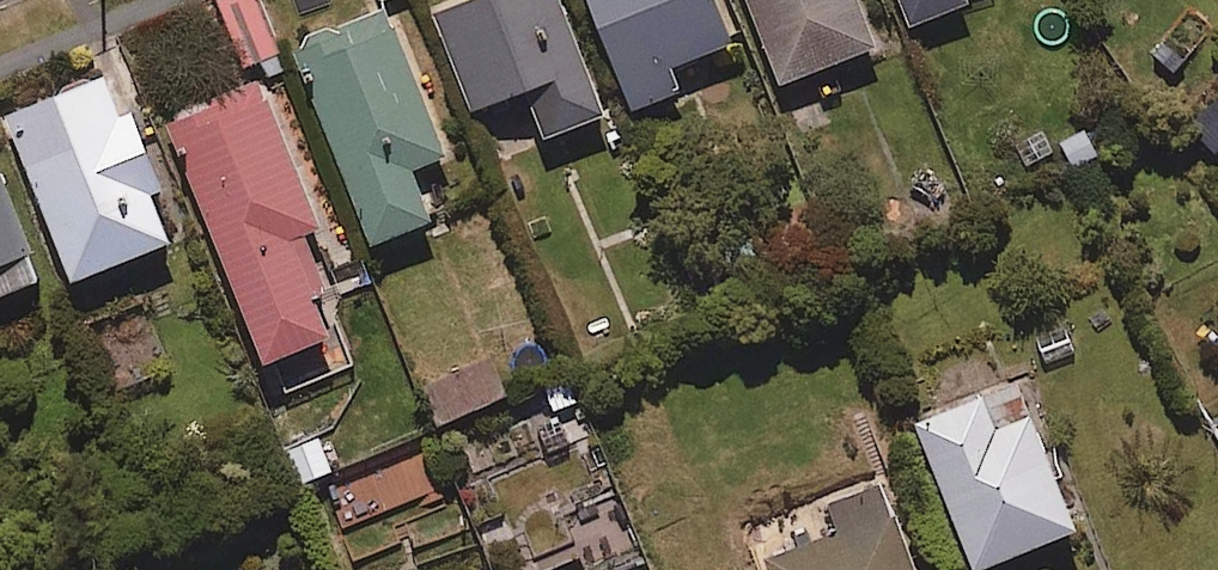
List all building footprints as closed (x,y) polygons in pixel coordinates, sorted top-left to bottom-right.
[(264,0),(224,0),(248,69),(284,57),(264,0)] [(556,0),(494,0),(432,24),(469,120),(526,98),(544,145),(603,123),(556,0)] [(705,0),(584,0),(601,41),(705,0)] [(601,41),(628,110),(736,68),(709,0),(705,0),(601,41)] [(779,92),(875,55),(853,0),(743,0),(779,92)] [(908,32),(969,9),(966,0),(896,0),(908,32)] [(455,160),(394,13),(300,52),(382,250),(441,225),(421,175),(455,160)] [(129,122),(111,80),(13,120),(82,288),(182,248),(161,198),(172,194),(141,117),(129,122)] [(328,301),(338,297),(314,239),(331,232),(268,84),(171,125),(275,371),(345,342),(328,301)] [(1186,129),(1215,159),(1217,156),(1217,98),(1186,129)] [(0,159),(0,306),(52,285),(0,159)] [(510,401),(496,363),(428,389),(443,427),(510,401)] [(1015,387),(915,426),(971,569),(997,569),(1075,540),(1015,387)] [(883,483),(830,505),(843,535),(768,566),(770,569),(920,569),(883,483)]
